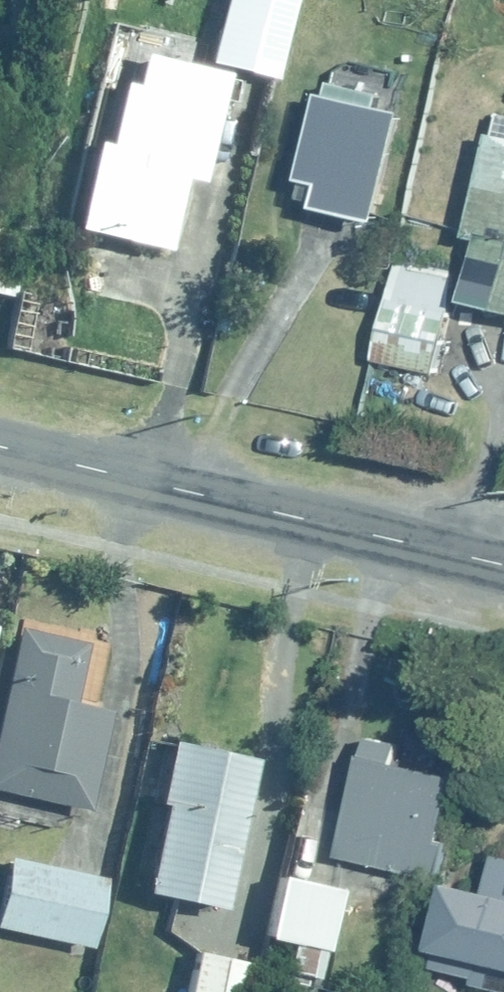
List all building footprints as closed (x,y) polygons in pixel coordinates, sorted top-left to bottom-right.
[(201,63),(265,78),(284,0),(215,0),(201,63)] [(196,186),(223,73),(143,54),(134,89),(118,85),(104,145),(93,142),(72,231),(163,253),(180,182),(196,186)] [(323,95),(313,93),(292,180),(313,186),(308,208),(368,223),(395,114),(378,109),(382,96),(326,82),(323,95)] [(457,303),(503,314),(503,141),(484,137),(460,238),(472,241),(457,303)] [(379,364),(370,405),(442,422),(452,381),(429,376),(453,276),(392,262),(368,362),(379,364)] [(72,647),(12,633),(0,684),(0,794),(78,812),(100,716),(59,706),(72,647)] [(252,754),(163,734),(147,803),(156,805),(135,896),(215,914),(252,754)] [(390,745),(362,739),(333,863),(438,888),(448,845),(436,842),(451,777),(386,762),(390,745)] [(482,853),(473,890),(439,882),(423,950),(432,952),(428,970),(470,980),(468,989),(481,991),(503,991),(503,858),(482,853)] [(0,855),(0,931),(84,950),(100,877),(0,855)] [(336,889),(272,875),(257,941),(285,948),(278,977),(314,985),(336,889)] [(186,954),(176,991),(230,991),(237,967),(186,954)]
